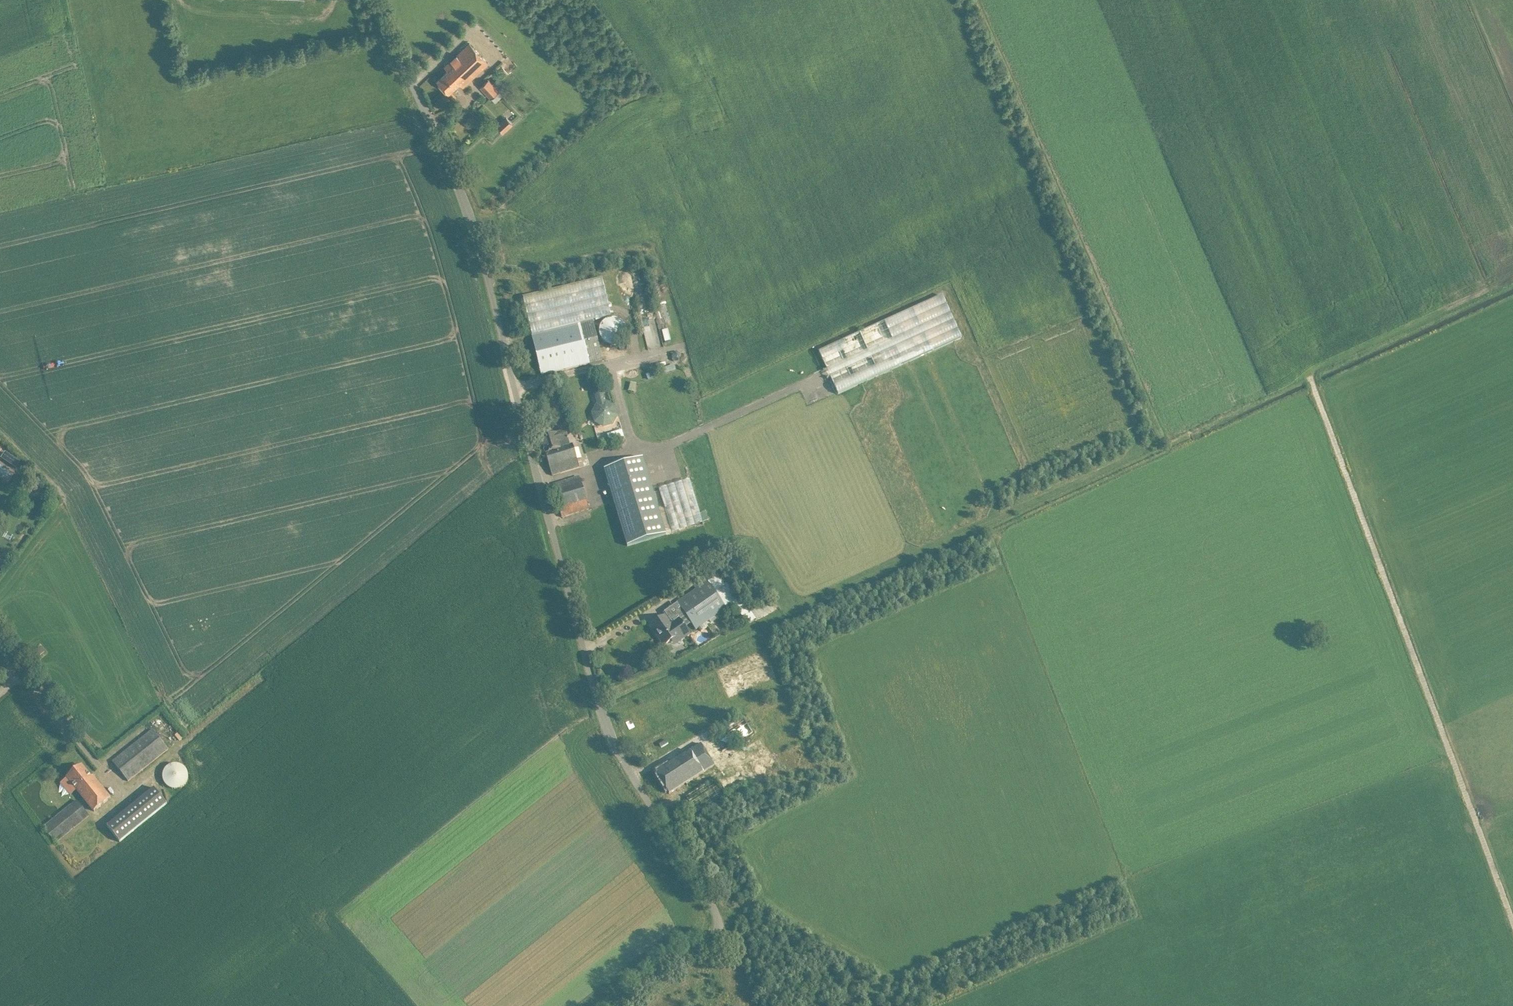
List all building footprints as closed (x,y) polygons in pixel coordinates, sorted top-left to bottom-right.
[(470,43),(452,60),(445,67),(448,71),(437,81),(449,93),(459,83),(463,87),(470,80),(488,63),(470,43)] [(493,84),(488,79),(480,87),(491,99),(499,91),(493,84)] [(497,80),(493,84),(499,91),(503,86),(497,80)] [(497,125),(504,133),(514,124),(507,116),(497,125)] [(946,299),(819,347),(835,391),(962,343),(946,299)] [(600,332),(601,336),(604,340),(608,342),(612,344),(617,343),(621,341),(624,338),(626,334),(626,329),(625,325),(623,321),(619,319),(615,317),(611,317),(608,318),(604,321),(602,324),(600,327),(600,332)] [(592,320),(532,335),(542,375),(602,360),(592,320)] [(602,393),(595,395),(599,408),(595,414),(597,421),(604,425),(611,423),(615,416),(612,409),(606,405),(602,393)] [(565,431),(541,438),(552,476),(580,467),(573,445),(570,446),(568,437),(567,437),(565,431)] [(628,546),(666,535),(643,458),(605,470),(628,546)] [(580,477),(552,485),(562,517),(589,509),(580,477)] [(660,488),(672,533),(703,525),(692,480),(660,488)] [(708,582),(677,603),(686,615),(688,619),(695,629),(698,627),(706,622),(726,608),(708,582)] [(770,602),(765,605),(769,612),(774,609),(770,602)] [(665,616),(652,625),(656,631),(655,632),(664,646),(679,636),(681,640),(689,634),(682,623),(679,619),(674,623),(672,620),(669,622),(665,616)] [(706,622),(698,627),(701,631),(708,626),(706,622)] [(40,648),(36,651),(40,656),(44,652),(40,648)] [(754,732),(744,716),(712,735),(723,752),(754,732)] [(715,726),(705,733),(708,737),(718,731),(715,726)] [(153,730),(113,761),(112,762),(128,781),(168,749),(153,730)] [(701,744),(656,773),(669,794),(672,792),(714,764),(701,744)] [(163,772),(162,776),(163,779),(164,782),(165,785),(167,787),(170,789),(173,789),(177,790),(180,789),(183,787),(185,785),(187,783),(188,780),(188,777),(188,773),(187,770),(185,768),(182,766),(180,764),(176,764),(175,764),(172,764),(169,765),(167,767),(165,769),(163,772)] [(111,798),(93,776),(92,777),(81,765),(67,777),(94,811),(111,798)] [(154,788),(107,826),(119,842),(167,804),(154,788)] [(77,801),(44,828),(56,843),(89,816),(77,801)]
